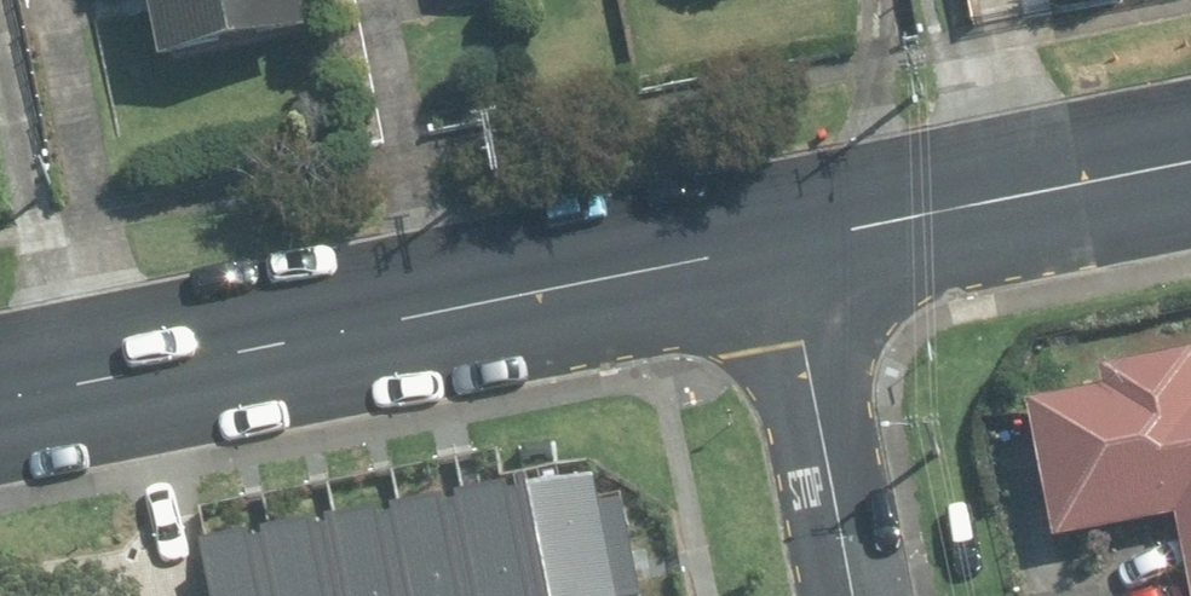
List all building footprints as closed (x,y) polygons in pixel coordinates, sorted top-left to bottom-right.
[(318,0),(175,0),(182,60),(323,43),(318,0)] [(1071,536),(1190,516),(1190,360),(1125,371),(1129,395),(1050,408),(1071,536)] [(618,502),(553,518),(573,595),(642,595),(618,502)] [(553,518),(489,535),(504,595),(573,595),(553,518)] [(489,535),(424,551),(436,595),(504,595),(489,535)] [(424,551),(359,568),(367,595),(436,595),(424,551)] [(359,568),(295,584),(298,595),(367,595),(359,568)] [(295,584),(249,595),(298,595),(295,584)]
